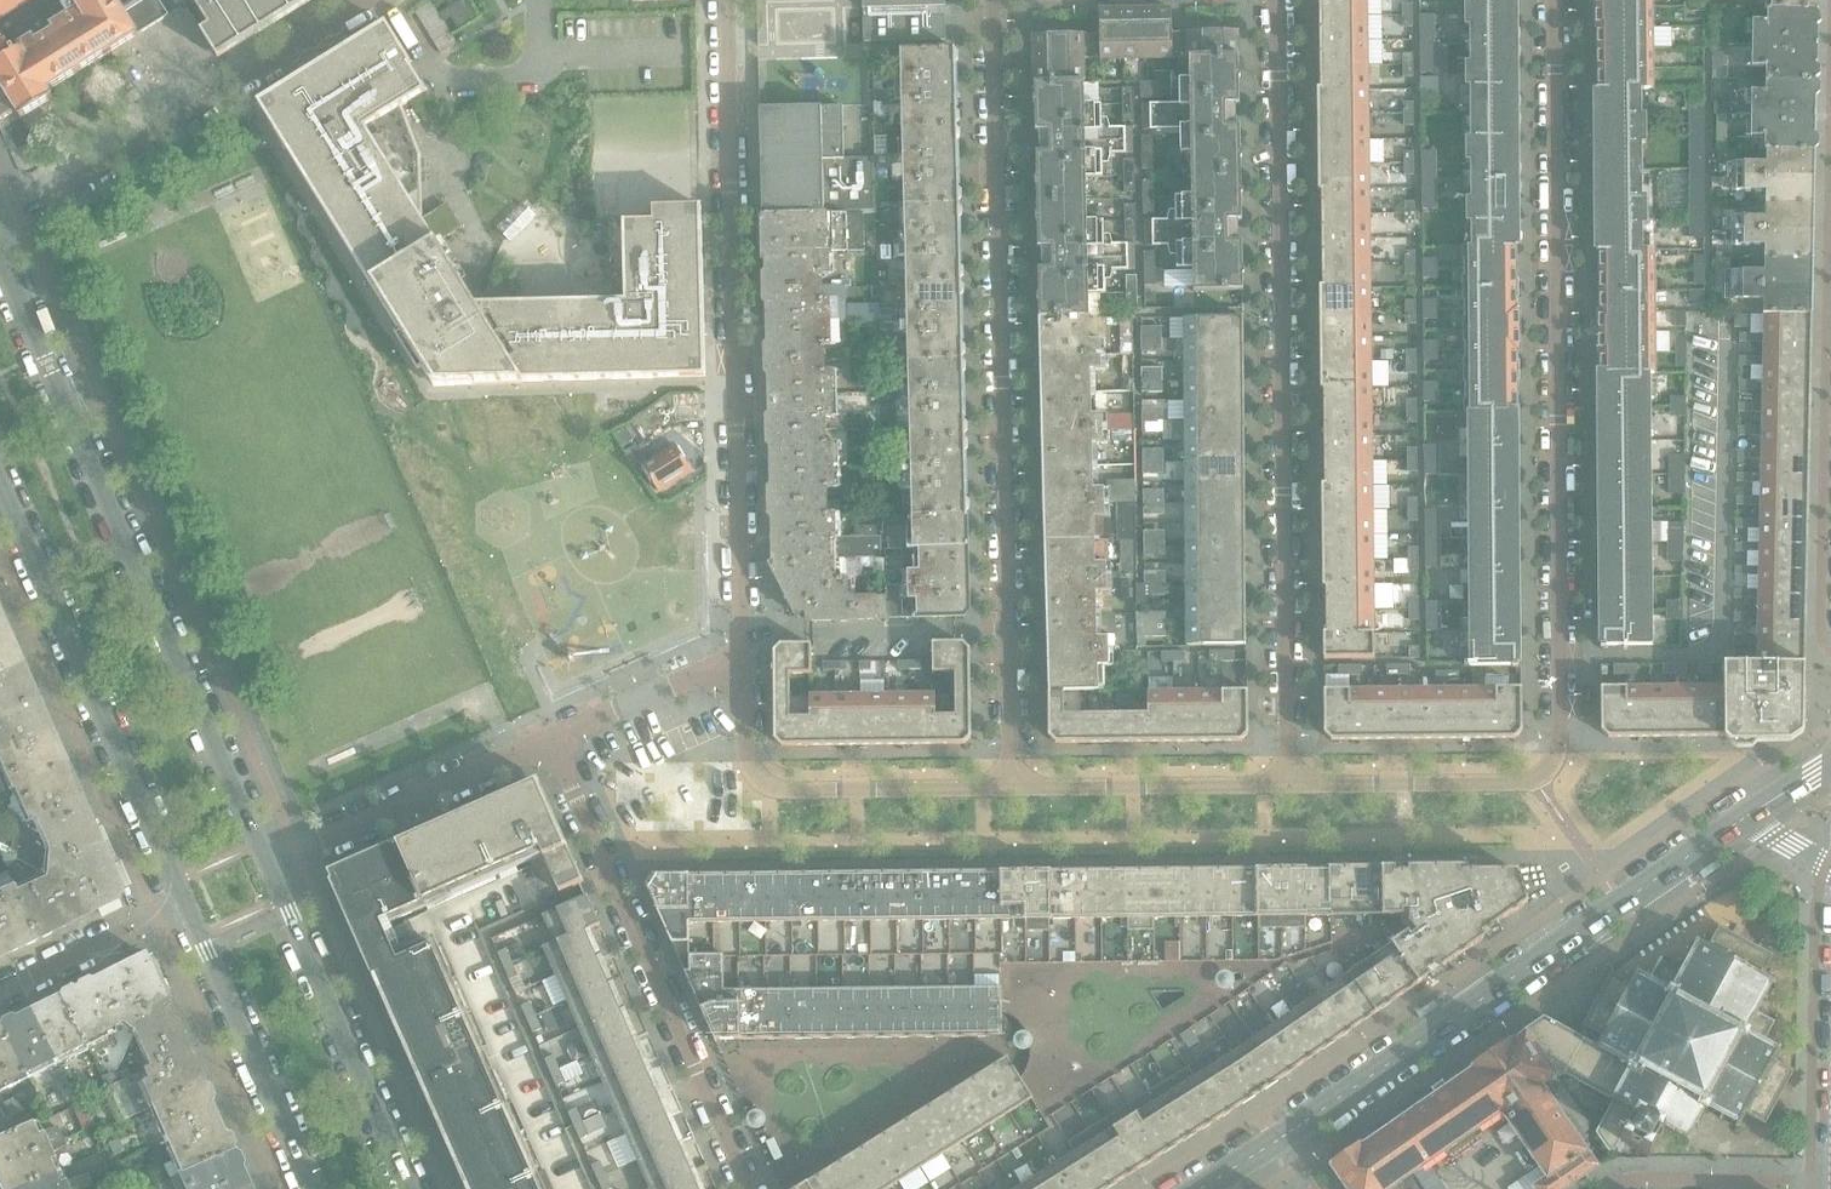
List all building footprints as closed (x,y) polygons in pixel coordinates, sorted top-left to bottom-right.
[(110,52),(169,16),(159,0),(75,0),(63,7),(68,16),(58,22),(48,5),(45,0),(0,0),(0,121),(16,111),(20,118),(53,98),(49,91),(110,52)] [(226,51),(229,49),(229,48),(253,33),(255,35),(311,0),(194,0),(226,51)] [(466,0),(461,0),(438,14),(444,22),(450,18),(457,29),(476,17),(466,0)] [(944,0),(862,0),(863,42),(945,40),(945,17),(940,17),(940,7),(944,7),(944,0)] [(1366,0),(1319,0),(1319,16),(1367,16),(1366,0)] [(1469,3),(1468,3),(1468,14),(1468,16),(1468,27),(1469,28),(1470,44),(1515,43),(1515,13),(1515,0),(1469,0),(1469,3)] [(1651,0),(1595,0),(1595,8),(1651,7),(1651,0)] [(1770,9),(1817,9),(1818,0),(1770,0),(1770,9)] [(1412,15),(1412,4),(1402,4),(1402,15),(1412,15)] [(1651,28),(1651,7),(1595,8),(1595,28),(1651,28)] [(1147,60),(1146,9),(1123,10),(1124,61),(1147,60)] [(1188,60),(1188,32),(1171,33),(1171,9),(1146,9),(1147,60),(1188,60)] [(1817,46),(1817,9),(1770,9),(1766,9),(1766,21),(1752,21),(1752,45),(1751,66),(1751,79),(1765,80),(1816,81),(1817,46)] [(1124,61),(1123,10),(1098,10),(1099,34),(1082,34),(1083,61),(1124,61)] [(1412,27),(1412,15),(1402,15),(1402,27),(1412,27)] [(1434,24),(1434,15),(1419,15),(1419,24),(1434,24)] [(1367,40),(1367,16),(1319,16),(1319,41),(1367,40)] [(272,126),(434,386),(472,385),(472,383),(704,377),(700,206),(652,208),(652,221),(623,222),(625,301),(475,305),(436,243),(461,228),(446,204),(422,220),(421,219),(419,155),(401,106),(424,91),(386,24),(266,98),(267,100),(262,103),(274,124),(272,126)] [(1434,34),(1434,24),(1419,24),(1419,34),(1434,34)] [(1651,48),(1651,28),(1595,28),(1597,28),(1597,49),(1651,48)] [(1238,58),(1237,31),(1188,32),(1188,60),(1238,58)] [(1732,43),(1732,31),(1718,31),(1717,43),(1732,43)] [(1083,61),(1082,34),(1033,35),(1034,62),(1083,61)] [(1434,44),(1434,34),(1419,34),(1419,44),(1434,44)] [(1367,65),(1367,40),(1319,41),(1320,66),(1367,65)] [(1515,73),(1515,43),(1470,44),(1470,61),(1468,62),(1468,75),(1469,87),(1470,87),(1470,111),(1516,111),(1515,73)] [(1435,53),(1434,44),(1419,44),(1419,54),(1435,53)] [(1726,46),(1712,46),(1712,56),(1726,56),(1726,46)] [(956,127),(954,48),(898,50),(899,78),(888,79),(889,91),(882,92),(882,76),(871,77),(872,103),(889,102),(889,103),(900,102),(901,129),(956,127)] [(1651,69),(1651,48),(1597,49),(1597,69),(1651,69)] [(1412,65),(1412,53),(1402,53),(1403,65),(1412,65)] [(1435,63),(1435,53),(1419,54),(1419,63),(1435,63)] [(1234,125),(1233,105),(1239,105),(1238,58),(1188,60),(1189,104),(1143,105),(1143,131),(1190,130),(1191,175),(1240,174),(1239,125),(1234,125)] [(1083,83),(1083,61),(1034,62),(1034,84),(1083,83)] [(1435,73),(1435,63),(1419,63),(1420,73),(1435,73)] [(1367,90),(1367,65),(1320,66),(1320,88),(1317,88),(1317,90),(1367,90)] [(1412,77),(1412,65),(1403,65),(1403,77),(1412,77)] [(1651,89),(1651,69),(1597,69),(1598,88),(1645,89),(1651,89)] [(1814,150),(1815,116),(1816,81),(1765,80),(1765,91),(1752,91),(1751,115),(1751,135),(1767,135),(1766,149),(1767,149),(1814,150)] [(1151,98),(1150,82),(1140,82),(1140,98),(1151,98)] [(1161,98),(1161,82),(1150,82),(1151,98),(1161,98)] [(1132,154),(1131,129),(1101,129),(1101,106),(1084,106),(1083,83),(1034,84),(1035,132),(1040,132),(1041,152),(1035,152),(1036,202),(1086,200),(1085,179),(1103,178),(1102,155),(1132,154)] [(1646,130),(1645,89),(1598,88),(1594,88),(1595,130),(1595,171),(1646,171),(1646,130)] [(1133,105),(1133,89),(1122,89),(1122,106),(1133,105)] [(141,98),(135,90),(125,96),(130,105),(141,98)] [(1368,114),(1367,90),(1317,90),(1317,115),(1368,114)] [(1704,111),(1704,101),(1688,101),(1688,111),(1704,111)] [(1413,114),(1413,102),(1403,102),(1403,114),(1413,114)] [(1133,122),(1133,105),(1122,106),(1122,122),(1133,122)] [(113,115),(108,107),(97,113),(102,121),(113,115)] [(874,212),(873,158),(843,158),(842,107),(759,109),(762,217),(846,215),(846,212),(874,212)] [(1516,150),(1516,111),(1470,111),(1471,139),(1469,140),(1470,151),(1469,165),(1470,165),(1471,180),(1516,180),(1516,178),(1516,150)] [(1704,120),(1704,111),(1688,111),(1688,121),(1704,120)] [(1368,139),(1368,114),(1317,115),(1317,140),(1368,139)] [(1413,125),(1413,114),(1403,114),(1403,126),(1413,125)] [(1727,149),(1727,115),(1717,115),(1715,115),(1715,128),(1715,148),(1727,149)] [(1704,130),(1704,120),(1688,121),(1689,130),(1704,130)] [(958,205),(957,166),(956,127),(901,129),(901,156),(891,157),(891,179),(902,179),(902,206),(958,205)] [(1704,140),(1704,130),(1689,130),(1689,140),(1704,140)] [(1152,152),(1152,136),(1141,136),(1141,153),(1152,152)] [(1368,164),(1368,139),(1317,140),(1318,165),(1368,164)] [(1704,150),(1704,140),(1689,140),(1689,150),(1704,150)] [(1814,178),(1814,150),(1767,149),(1767,162),(1732,160),(1732,177),(1722,177),(1721,188),(1732,188),(1732,190),(1766,190),(1766,204),(1813,205),(1814,178)] [(1704,159),(1704,150),(1689,150),(1689,160),(1704,159)] [(1436,160),(1436,151),(1421,151),(1421,160),(1436,160)] [(1153,169),(1152,152),(1141,153),(1142,169),(1153,169)] [(1413,163),(1413,152),(1404,152),(1404,164),(1413,163)] [(1704,169),(1704,159),(1689,160),(1689,169),(1704,169)] [(1134,176),(1134,160),(1123,160),(1123,176),(1134,176)] [(1436,170),(1436,160),(1421,160),(1421,170),(1436,170)] [(1414,175),(1413,163),(1404,164),(1404,175),(1414,175)] [(1368,189),(1368,164),(1318,165),(1318,189),(1368,189)] [(887,184),(886,168),(875,168),(875,185),(887,184)] [(1704,179),(1704,169),(1689,169),(1689,179),(1704,179)] [(1436,179),(1436,170),(1421,170),(1421,180),(1436,179)] [(1647,251),(1646,210),(1646,171),(1595,171),(1595,211),(1596,252),(1599,251),(1647,251)] [(1241,221),(1241,196),(1240,174),(1191,175),(1191,197),(1175,198),(1175,221),(1145,222),(1146,247),(1176,247),(1176,270),(1193,269),(1193,293),(1243,291),(1242,241),(1236,242),(1236,221),(1241,221)] [(1134,193),(1134,176),(1123,176),(1124,193),(1134,193)] [(1436,189),(1436,179),(1421,180),(1421,189),(1436,189)] [(1704,189),(1704,179),(1689,179),(1689,189),(1704,189)] [(1517,248),(1516,210),(1516,180),(1471,180),(1471,197),(1470,197),(1470,210),(1470,224),(1471,224),(1472,248),(1513,248),(1517,248)] [(1153,198),(1153,181),(1142,182),(1142,198),(1153,198)] [(1369,213),(1368,189),(1318,189),(1318,191),(1321,191),(1321,214),(1369,213)] [(1436,199),(1436,189),(1421,189),(1421,199),(1436,199)] [(1705,198),(1704,189),(1689,189),(1689,199),(1705,198)] [(1153,215),(1153,198),(1142,198),(1143,215),(1153,215)] [(1705,208),(1705,198),(1689,199),(1689,208),(1705,208)] [(1436,209),(1436,199),(1421,199),(1421,209),(1436,209)] [(1134,270),(1133,245),(1104,246),(1103,222),(1086,222),(1086,200),(1036,202),(1037,248),(1043,248),(1043,269),(1038,269),(1039,320),(1088,319),(1088,295),(1105,295),(1105,271),(1134,270)] [(1414,213),(1414,201),(1404,202),(1404,213),(1414,213)] [(1813,232),(1813,205),(1766,204),(1766,205),(1766,216),(1731,216),(1723,216),(1722,231),(1728,231),(1727,244),(1754,245),(1753,258),(1763,259),(1812,259),(1813,232)] [(960,285),(959,245),(958,205),(902,206),(903,227),(876,227),(876,246),(877,246),(889,245),(893,245),(893,260),(904,260),(904,285),(960,285)] [(1135,221),(1135,205),(1124,205),(1124,222),(1135,221)] [(1705,218),(1705,208),(1689,208),(1689,218),(1705,218)] [(1369,238),(1369,213),(1321,214),(1322,239),(1369,238)] [(1414,225),(1414,213),(1404,213),(1404,225),(1414,225)] [(847,252),(847,227),(860,227),(860,214),(846,215),(762,217),(762,246),(765,246),(766,272),(763,275),(763,288),(822,287),(822,276),(829,276),(829,253),(847,252)] [(1705,228),(1705,218),(1689,218),(1689,228),(1705,228)] [(1135,238),(1135,221),(1124,222),(1125,238),(1135,238)] [(1705,237),(1705,228),(1689,228),(1689,238),(1705,237)] [(1369,263),(1369,238),(1322,239),(1322,263),(1369,263)] [(890,263),(889,246),(889,245),(877,246),(878,263),(890,263)] [(1812,287),(1812,259),(1763,259),(1753,258),(1753,272),(1730,272),(1731,258),(1727,257),(1727,245),(1714,245),(1714,250),(1714,257),(1714,283),(1714,294),(1714,297),(1730,298),(1749,298),(1749,314),(1760,314),(1811,314),(1812,287)] [(1514,269),(1513,248),(1472,248),(1462,248),(1463,261),(1467,261),(1467,269),(1514,269)] [(1414,263),(1414,251),(1405,251),(1405,263),(1414,263)] [(1653,271),(1653,251),(1647,251),(1599,251),(1599,272),(1653,271)] [(1155,269),(1154,252),(1143,252),(1144,269),(1155,269)] [(1705,271),(1704,256),(1694,256),(1694,271),(1705,271)] [(1437,268),(1437,259),(1422,258),(1422,268),(1437,268)] [(1370,287),(1369,263),(1322,263),(1322,286),(1319,286),(1319,288),(1370,287)] [(1415,274),(1414,263),(1405,263),(1405,274),(1415,274)] [(1437,278),(1437,268),(1422,268),(1422,278),(1437,278)] [(1155,286),(1155,269),(1144,269),(1144,286),(1155,286)] [(1514,289),(1514,269),(1467,269),(1468,277),(1463,277),(1463,290),(1514,289)] [(1653,292),(1653,271),(1599,272),(1599,293),(1653,292)] [(1705,285),(1705,271),(1694,271),(1694,285),(1705,285)] [(1137,292),(1136,276),(1125,276),(1126,293),(1137,292)] [(962,361),(960,285),(904,285),(905,313),(895,314),(895,323),(878,323),(879,338),(905,337),(906,361),(962,361)] [(832,347),(832,324),(832,323),(843,323),(842,286),(822,287),(763,288),(764,302),(767,304),(767,317),(766,317),(767,331),(768,331),(768,344),(765,346),(765,360),(827,358),(826,348),(832,347)] [(1370,312),(1370,287),(1319,288),(1319,313),(1370,312)] [(1514,308),(1514,289),(1463,290),(1463,302),(1468,302),(1468,309),(1514,308)] [(1689,301),(1704,301),(1704,290),(1689,291),(1689,301)] [(1137,309),(1137,292),(1126,293),(1126,309),(1137,309)] [(1654,312),(1653,292),(1599,293),(1599,312),(1598,312),(1598,313),(1654,312)] [(1437,309),(1437,300),(1422,300),(1422,309),(1437,309)] [(1415,312),(1415,301),(1405,301),(1405,312),(1415,312)] [(1517,329),(1517,308),(1514,308),(1468,309),(1468,317),(1463,317),(1463,330),(1517,329)] [(1438,319),(1437,309),(1422,309),(1422,319),(1438,319)] [(1370,337),(1370,312),(1319,313),(1319,338),(1370,337)] [(1415,324),(1415,312),(1405,312),(1405,324),(1415,324)] [(1654,333),(1654,312),(1598,313),(1598,333),(1654,333)] [(1685,326),(1685,312),(1675,312),(1675,327),(1685,326)] [(1811,338),(1811,314),(1768,314),(1768,337),(1811,338)] [(1243,338),(1243,318),(1197,317),(1183,318),(1183,339),(1243,338)] [(1119,355),(1119,357),(1123,357),(1122,390),(1131,390),(1131,319),(1094,318),(1088,319),(1039,320),(1041,393),(1096,392),(1095,368),(1106,368),(1106,355),(1119,355)] [(1161,339),(1161,327),(1140,328),(1140,340),(1161,339)] [(1517,350),(1517,329),(1463,330),(1463,341),(1468,341),(1468,351),(1514,350),(1517,350)] [(1654,353),(1654,333),(1598,333),(1598,353),(1600,353),(1600,354),(1654,353)] [(1763,342),(1763,337),(1763,334),(1739,333),(1739,342),(1763,342)] [(1370,362),(1370,337),(1319,338),(1320,362),(1370,362)] [(1686,352),(1685,337),(1675,338),(1675,352),(1686,352)] [(1810,362),(1811,338),(1768,337),(1767,361),(1810,362)] [(1243,359),(1243,338),(1183,339),(1183,360),(1243,359)] [(1162,352),(1161,339),(1140,340),(1141,352),(1162,352)] [(1438,350),(1438,341),(1422,341),(1422,351),(1438,350)] [(1416,362),(1415,350),(1406,350),(1406,362),(1416,362)] [(1438,361),(1438,350),(1422,351),(1422,360),(1438,361)] [(1515,371),(1514,350),(1468,351),(1468,358),(1463,358),(1464,371),(1515,371)] [(1686,367),(1686,352),(1675,352),(1675,367),(1686,367)] [(1762,366),(1763,361),(1763,357),(1738,356),(1738,365),(1762,366)] [(833,395),(833,372),(827,372),(827,358),(765,360),(766,373),(769,376),(769,388),(768,388),(768,403),(770,403),(770,415),(767,417),(767,418),(767,431),(828,430),(828,431),(845,430),(844,394),(833,395)] [(1243,379),(1243,359),(1183,360),(1183,380),(1243,379)] [(964,439),(962,361),(906,361),(907,390),(896,391),(897,415),(907,415),(908,440),(964,439)] [(1810,385),(1810,362),(1767,361),(1767,384),(1810,385)] [(1371,386),(1370,362),(1320,362),(1320,387),(1371,386)] [(1416,373),(1416,362),(1406,362),(1406,373),(1416,373)] [(1162,380),(1162,368),(1141,368),(1141,381),(1162,380)] [(1515,391),(1515,371),(1464,371),(1464,383),(1468,383),(1468,391),(1515,391)] [(1650,407),(1650,374),(1598,374),(1598,408),(1599,442),(1650,442),(1650,407)] [(1243,399),(1243,379),(1183,380),(1183,401),(1243,399)] [(1162,393),(1162,380),(1141,381),(1141,393),(1162,393)] [(1762,389),(1762,384),(1762,380),(1738,380),(1738,389),(1762,389)] [(1438,392),(1438,382),(1423,382),(1423,392),(1438,392)] [(1809,408),(1810,385),(1767,384),(1766,407),(1809,408)] [(1371,411),(1371,386),(1320,387),(1320,389),(1323,389),(1323,412),(1371,411)] [(1515,411),(1515,391),(1468,391),(1469,398),(1464,398),(1464,411),(1466,411),(1515,411)] [(1133,440),(1133,414),(1107,415),(1107,392),(1096,392),(1041,393),(1042,466),(1097,465),(1097,444),(1108,444),(1107,429),(1112,429),(1112,440),(1133,440)] [(1438,401),(1438,392),(1423,392),(1423,402),(1438,401)] [(881,430),(880,401),(880,393),(870,393),(870,412),(868,412),(868,430),(881,430)] [(1685,406),(1686,397),(1670,396),(1670,406),(1685,406)] [(1243,420),(1243,399),(1183,401),(1183,421),(1243,420)] [(1416,411),(1416,399),(1406,399),(1406,411),(1416,411)] [(888,401),(880,401),(880,415),(889,414),(888,401)] [(1762,412),(1762,407),(1762,403),(1738,403),(1737,412),(1762,412)] [(1685,416),(1685,406),(1670,406),(1670,416),(1685,416)] [(1809,431),(1809,408),(1766,407),(1766,430),(1809,431)] [(1162,421),(1162,409),(1142,409),(1142,421),(1162,421)] [(1371,436),(1371,411),(1323,412),(1324,436),(1371,436)] [(1416,422),(1416,411),(1406,411),(1406,422),(1416,422)] [(1515,456),(1515,442),(1515,429),(1515,424),(1515,411),(1466,411),(1466,475),(1515,475),(1515,461),(1515,456)] [(1244,440),(1243,420),(1183,421),(1184,441),(1244,440)] [(1163,433),(1162,421),(1142,421),(1142,433),(1163,433)] [(624,426),(614,433),(621,446),(632,439),(624,426)] [(1761,435),(1761,430),(1761,427),(1737,426),(1737,435),(1761,435)] [(836,489),(835,467),(835,444),(829,444),(828,431),(828,430),(767,431),(767,444),(768,445),(771,447),(771,459),(770,459),(770,474),(771,474),(772,486),(769,489),(768,489),(769,502),(830,501),(830,489),(836,489)] [(882,466),(881,440),(881,430),(868,430),(866,430),(867,466),(882,466)] [(1808,455),(1809,431),(1766,430),(1766,454),(1808,455)] [(1371,460),(1371,436),(1324,436),(1324,461),(1371,460)] [(966,517),(964,439),(908,440),(909,468),(898,468),(899,490),(909,490),(910,515),(910,518),(966,517)] [(1244,461),(1244,440),(1184,441),(1184,462),(1244,461)] [(1651,508),(1650,475),(1650,442),(1599,442),(1599,476),(1599,508),(1651,508)] [(635,445),(624,452),(633,467),(644,460),(635,445)] [(1439,455),(1438,445),(1423,445),(1423,455),(1439,455)] [(691,471),(680,453),(675,446),(643,467),(658,491),(691,471)] [(1417,460),(1417,448),(1407,448),(1407,460),(1417,460)] [(1163,462),(1163,450),(1142,450),(1142,462),(1163,462)] [(1761,459),(1761,454),(1761,450),(1737,450),(1736,458),(1761,459)] [(1808,478),(1808,455),(1766,454),(1765,477),(1808,478)] [(1439,464),(1439,455),(1423,455),(1423,465),(1439,464)] [(1684,465),(1684,455),(1669,455),(1669,464),(1684,465)] [(1372,485),(1371,460),(1324,461),(1324,484),(1321,484),(1321,486),(1372,485)] [(1417,471),(1417,460),(1407,460),(1407,472),(1417,471)] [(1244,481),(1244,461),(1184,462),(1184,482),(1244,481)] [(1163,474),(1163,462),(1142,462),(1142,474),(1163,474)] [(1439,474),(1439,464),(1423,465),(1423,474),(1439,474)] [(1684,474),(1684,465),(1669,464),(1669,474),(1684,474)] [(1109,519),(1109,503),(1117,503),(1117,541),(1135,541),(1135,525),(1134,509),(1134,480),(1106,481),(1106,488),(1098,488),(1097,465),(1042,466),(1044,542),(1099,541),(1107,540),(1110,540),(1109,519)] [(1760,477),(1760,473),(1736,473),(1736,481),(1760,482),(1760,477)] [(1684,484),(1684,474),(1669,474),(1668,484),(1684,484)] [(1516,520),(1516,506),(1515,475),(1466,475),(1467,538),(1516,538),(1516,525),(1516,520)] [(1807,501),(1808,478),(1765,477),(1765,500),(1807,501)] [(1244,501),(1244,481),(1184,482),(1184,502),(1244,501)] [(1684,494),(1684,484),(1668,484),(1668,494),(1684,494)] [(1372,510),(1372,485),(1321,486),(1321,511),(1372,510)] [(1164,503),(1163,490),(1142,490),(1143,503),(1164,503)] [(1760,505),(1760,500),(1760,497),(1736,496),(1735,505),(1760,505)] [(1417,509),(1417,498),(1407,498),(1407,510),(1417,509)] [(1807,524),(1807,501),(1765,500),(1764,524),(1807,524)] [(837,536),(837,515),(831,515),(830,501),(769,502),(769,516),(772,519),(773,531),(772,531),(772,538),(772,546),(773,546),(773,558),(773,564),(770,565),(776,576),(795,566),(795,559),(832,558),(831,536),(837,536)] [(1244,522),(1244,501),(1184,502),(1184,523),(1244,522)] [(1164,515),(1164,503),(1143,503),(1143,515),(1164,515)] [(1651,543),(1651,508),(1599,508),(1600,544),(1600,576),(1651,576),(1651,543)] [(1417,521),(1417,509),(1407,510),(1408,521),(1417,521)] [(1439,519),(1439,509),(1424,510),(1424,519),(1439,519)] [(1372,535),(1372,510),(1321,511),(1322,535),(1372,535)] [(967,548),(966,517),(910,518),(910,515),(882,516),(883,526),(854,527),(854,537),(847,537),(837,537),(837,536),(831,536),(832,558),(832,560),(846,560),(846,558),(881,558),(881,550),(903,550),(967,548)] [(1439,529),(1439,519),(1424,519),(1424,529),(1439,529)] [(1759,528),(1759,523),(1759,520),(1735,519),(1735,528),(1759,528)] [(1244,542),(1244,522),(1184,523),(1184,543),(1244,542)] [(1683,532),(1683,523),(1668,522),(1667,532),(1683,532)] [(1806,548),(1807,524),(1764,524),(1764,547),(1806,548)] [(1439,539),(1439,529),(1424,529),(1424,539),(1439,539)] [(1164,543),(1164,531),(1143,531),(1143,544),(1164,543)] [(1682,542),(1683,532),(1667,532),(1667,542),(1682,542)] [(1372,559),(1372,535),(1322,535),(1322,560),(1372,559)] [(1516,583),(1516,570),(1516,556),(1516,551),(1516,538),(1467,538),(1468,601),(1516,601),(1516,588),(1516,583)] [(1440,548),(1439,539),(1424,539),(1424,549),(1440,548)] [(1108,560),(1107,540),(1099,541),(1044,542),(1046,616),(1101,615),(1112,614),(1111,590),(1111,560),(1108,560)] [(1244,562),(1244,542),(1184,543),(1185,563),(1244,562)] [(1682,552),(1682,542),(1667,542),(1667,552),(1682,552)] [(1164,556),(1164,543),(1143,544),(1143,556),(1164,556)] [(1759,552),(1759,547),(1759,543),(1735,543),(1735,551),(1759,552)] [(1418,559),(1417,547),(1408,547),(1408,559),(1418,559)] [(1806,571),(1806,548),(1764,547),(1763,570),(1806,571)] [(968,607),(967,548),(903,550),(903,569),(902,569),(902,585),(897,585),(885,586),(884,586),(884,595),(886,595),(886,619),(959,617),(968,607)] [(1440,558),(1440,548),(1424,549),(1424,558),(1440,558)] [(1682,561),(1682,552),(1667,552),(1667,561),(1682,561)] [(849,592),(849,578),(847,578),(846,560),(832,560),(832,558),(795,559),(795,566),(776,576),(795,614),(802,611),(807,614),(808,621),(886,619),(886,595),(884,595),(855,596),(849,592)] [(1440,568),(1440,558),(1424,558),(1424,568),(1440,568)] [(1373,584),(1372,559),(1322,560),(1322,585),(1373,584)] [(1418,570),(1418,559),(1408,559),(1408,571),(1418,570)] [(882,573),(882,561),(873,561),(872,573),(882,573)] [(1136,602),(1135,562),(1120,562),(1120,603),(1136,602)] [(1245,583),(1244,562),(1185,563),(1185,584),(1245,583)] [(1758,575),(1758,570),(1758,566),(1734,566),(1734,574),(1758,575)] [(1805,594),(1806,571),(1763,570),(1763,593),(1805,594)] [(1165,584),(1165,572),(1144,572),(1144,584),(1165,584)] [(897,585),(896,573),(884,574),(885,586),(897,585)] [(1652,646),(1651,611),(1651,576),(1600,576),(1600,611),(1600,644),(1600,647),(1606,647),(1606,646),(1652,646)] [(1245,603),(1245,583),(1185,584),(1185,604),(1245,603)] [(1165,596),(1165,584),(1144,584),(1144,596),(1165,596)] [(1373,609),(1373,584),(1322,585),(1322,587),(1325,587),(1326,610),(1373,609)] [(1758,598),(1758,593),(1758,590),(1734,589),(1733,598),(1758,598)] [(1805,618),(1805,594),(1763,593),(1762,617),(1805,618)] [(1418,608),(1418,597),(1408,597),(1409,608),(1418,608)] [(1681,600),(1666,600),(1666,611),(1681,611),(1681,600)] [(1425,602),(1425,611),(1440,611),(1440,601),(1425,602)] [(1517,647),(1517,633),(1517,619),(1517,614),(1516,601),(1468,601),(1468,664),(1469,667),(1485,666),(1496,666),(1508,666),(1511,666),(1512,666),(1512,667),(1517,667),(1518,667),(1518,664),(1517,664),(1517,651),(1517,647)] [(1245,623),(1245,603),(1185,604),(1185,625),(1245,623)] [(1418,620),(1418,608),(1409,608),(1409,620),(1418,620)] [(1373,634),(1373,609),(1326,610),(1326,632),(1323,632),(1323,634),(1373,634)] [(0,611),(0,640),(10,635),(0,611)] [(1440,621),(1440,611),(1425,611),(1425,621),(1440,621)] [(1681,620),(1681,611),(1666,611),(1666,620),(1681,620)] [(1757,621),(1757,617),(1757,613),(1733,612),(1733,621),(1757,621)] [(1165,625),(1165,613),(1144,613),(1144,625),(1165,625)] [(1101,634),(1101,615),(1046,616),(1048,690),(1096,689),(1102,690),(1102,666),(1113,666),(1112,634),(1101,634)] [(1804,641),(1805,618),(1762,617),(1762,640),(1804,641)] [(1441,631),(1440,621),(1425,621),(1425,631),(1441,631)] [(1245,644),(1245,623),(1185,625),(1185,645),(1245,644)] [(1165,637),(1165,625),(1144,625),(1145,637),(1165,637)] [(1374,658),(1373,634),(1323,634),(1323,659),(1374,658)] [(25,667),(10,635),(0,640),(0,718),(39,700),(25,667)] [(1757,645),(1757,640),(1757,636),(1733,636),(1733,644),(1757,645)] [(1139,669),(1139,646),(1137,646),(1137,638),(1124,638),(1124,669),(1139,669)] [(1804,664),(1804,641),(1762,640),(1761,663),(1804,664)] [(811,645),(780,645),(774,651),(774,695),(789,695),(789,674),(811,674),(811,645)] [(970,651),(963,645),(932,645),(932,674),(954,674),(954,695),(970,695),(970,651)] [(1419,658),(1419,646),(1409,646),(1409,658),(1419,658)] [(846,671),(846,661),(834,662),(834,671),(846,671)] [(870,671),(870,661),(859,661),(859,671),(870,671)] [(909,671),(909,661),(897,661),(897,671),(909,671)] [(920,670),(920,661),(909,661),(909,671),(920,670)] [(834,671),(834,662),(822,662),(822,671),(834,671)] [(1710,673),(1710,663),(1699,663),(1699,673),(1710,673)] [(1803,718),(1804,664),(1761,663),(1756,663),(1732,663),(1727,663),(1723,663),(1723,664),(1723,686),(1723,736),(1778,736),(1803,718)] [(1625,674),(1625,664),(1613,664),(1613,674),(1625,674)] [(1636,674),(1636,664),(1625,664),(1625,674),(1636,674)] [(1674,673),(1674,664),(1662,664),(1662,673),(1674,673)] [(1686,673),(1686,664),(1674,664),(1674,673),(1686,673)] [(1349,675),(1349,665),(1338,665),(1338,675),(1349,675)] [(1361,675),(1361,665),(1349,665),(1349,675),(1361,675)] [(1398,674),(1398,665),(1386,665),(1386,674),(1398,674)] [(1409,674),(1409,665),(1398,665),(1398,674),(1409,674)] [(1496,676),(1496,666),(1485,666),(1485,676),(1496,676)] [(1508,676),(1508,666),(1496,666),(1496,676),(1508,676)] [(1447,681),(1447,671),(1435,671),(1435,681),(1447,681)] [(1458,681),(1458,671),(1447,671),(1447,681),(1458,681)] [(1650,737),(1649,686),(1625,687),(1625,737),(1650,737)] [(1675,737),(1674,686),(1649,686),(1650,737),(1675,737)] [(1699,737),(1699,686),(1674,686),(1675,737),(1699,737)] [(1723,736),(1723,686),(1699,686),(1699,737),(1723,736)] [(1625,737),(1625,687),(1600,687),(1601,730),(1601,731),(1608,738),(1625,737)] [(1447,739),(1447,688),(1422,689),(1423,739),(1447,739)] [(1472,739),(1472,688),(1447,688),(1447,739),(1472,739)] [(1497,738),(1496,688),(1472,688),(1472,739),(1497,738)] [(1521,688),(1496,688),(1497,738),(1514,738),(1521,731),(1521,719),(1521,710),(1521,688)] [(1373,740),(1373,689),(1349,690),(1349,740),(1373,740)] [(1398,740),(1398,689),(1373,689),(1373,740),(1398,740)] [(1423,739),(1422,689),(1398,689),(1398,740),(1423,739)] [(1349,740),(1349,690),(1332,690),(1323,690),(1324,733),(1331,740),(1349,740)] [(1084,714),(1064,714),(1064,691),(1048,691),(1048,736),(1055,743),(1084,743),(1084,714)] [(1148,691),(1148,714),(1148,743),(1173,743),(1173,691),(1148,691)] [(1198,691),(1173,691),(1173,743),(1198,743),(1198,691)] [(1223,691),(1198,691),(1198,743),(1223,743),(1223,691)] [(1248,691),(1223,691),(1223,743),(1242,743),(1248,736),(1248,691)] [(809,717),(789,717),(789,695),(774,695),(774,739),(780,746),(809,746),(809,717)] [(809,695),(809,717),(809,746),(835,746),(835,695),(809,695)] [(859,695),(835,695),(835,746),(859,746),(859,695)] [(884,695),(859,695),(859,746),(884,746),(884,695)] [(909,695),(884,695),(884,746),(909,746),(909,695)] [(935,746),(935,717),(935,695),(909,695),(909,746),(935,746)] [(970,695),(954,695),(954,717),(935,717),(935,746),(963,746),(970,739),(970,695)] [(54,733),(39,700),(0,718),(0,769),(5,767),(15,791),(69,767),(54,733)] [(1116,714),(1084,714),(1084,743),(1116,743),(1116,714)] [(1148,714),(1116,714),(1116,743),(1148,743),(1148,714)] [(104,847),(83,800),(69,767),(15,791),(30,824),(38,820),(50,846),(89,850),(90,853),(104,847)] [(405,956),(397,960),(380,921),(390,917),(515,862),(526,857),(531,867),(545,899),(547,898),(582,883),(541,790),(528,785),(337,869),(332,882),(467,1188),(538,1188),(430,945),(405,956)] [(37,939),(119,898),(123,889),(104,847),(90,853),(89,850),(50,846),(51,849),(35,845),(31,865),(49,873),(49,878),(44,880),(44,881),(17,893),(37,939)] [(10,856),(0,850),(0,853),(6,868),(20,862),(10,856)] [(1487,937),(1484,933),(1528,902),(1518,871),(1464,871),(1464,867),(1330,868),(1330,907),(1331,942),(1334,952),(1354,981),(1376,1013),(1487,937)] [(1304,907),(1304,868),(1281,869),(1281,907),(1304,907)] [(1330,907),(1330,868),(1304,868),(1304,907),(1330,907)] [(1231,908),(1231,869),(1205,870),(1205,908),(1231,908)] [(1257,907),(1257,869),(1231,869),(1231,908),(1257,907)] [(1281,907),(1281,869),(1257,869),(1257,907),(1281,907)] [(1127,909),(1127,870),(1100,871),(1100,909),(1127,909)] [(1153,909),(1153,870),(1127,870),(1127,909),(1153,909)] [(1179,908),(1179,870),(1153,870),(1153,909),(1179,908)] [(1205,908),(1205,870),(1179,870),(1179,908),(1205,908)] [(1025,910),(1025,871),(1003,872),(1003,910),(1025,910)] [(1048,910),(1048,871),(1025,871),(1025,910),(1048,910)] [(1074,909),(1074,871),(1048,871),(1048,910),(1074,909)] [(1100,909),(1100,871),(1074,871),(1074,909),(1100,909)] [(925,911),(924,872),(898,873),(899,911),(925,911)] [(951,911),(951,872),(924,872),(925,911),(951,911)] [(977,911),(977,872),(951,872),(951,911),(977,911)] [(1003,910),(1003,872),(977,872),(977,911),(1003,910)] [(820,912),(820,873),(794,874),(794,913),(820,912)] [(846,912),(846,873),(820,873),(820,912),(846,912)] [(873,912),(872,873),(846,873),(846,912),(873,912)] [(899,911),(898,873),(872,873),(873,912),(899,911)] [(742,913),(741,874),(715,875),(716,913),(742,913)] [(768,913),(767,874),(741,874),(742,913),(768,913)] [(794,913),(794,874),(767,874),(768,913),(794,913)] [(689,875),(657,876),(648,889),(671,943),(690,943),(689,914),(689,875)] [(716,913),(715,875),(689,875),(689,914),(716,913)] [(17,893),(15,888),(0,895),(0,958),(37,939),(17,893)] [(599,923),(587,896),(542,916),(554,942),(543,947),(543,948),(599,923)] [(1239,1061),(1258,1047),(1277,1034),(1296,1021),(1316,1008),(1335,994),(1354,981),(1334,952),(1333,951),(1331,943),(1331,942),(1330,907),(1304,907),(1281,907),(1257,907),(1231,908),(1205,908),(1179,908),(1153,909),(1127,909),(1100,909),(1074,909),(1048,910),(1025,910),(1003,910),(977,911),(951,911),(925,911),(899,911),(873,912),(846,912),(820,912),(794,913),(768,913),(742,913),(716,913),(689,914),(690,943),(671,943),(684,972),(724,971),(724,1001),(741,1000),(767,1000),(793,1000),(820,1000),(846,999),(872,999),(898,999),(922,998),(948,998),(975,998),(1002,998),(1002,1037),(1007,1057),(1028,1090),(1005,1104),(982,1119),(960,1133),(937,1147),(917,1159),(895,1173),(873,1187),(870,1188),(1034,1188),(1042,1184),(1062,1172),(1081,1159),(1101,1147),(1121,1135),(1141,1122),(1160,1110),(1180,1098),(1200,1085),(1219,1073),(1239,1061)] [(611,950),(599,923),(543,948),(555,974),(611,950)] [(1543,1018),(1525,1031),(1526,1032),(1558,1079),(1564,1075),(1611,1101),(1595,1133),(1611,1157),(1615,1150),(1620,1141),(1624,1144),(1649,1157),(1664,1129),(1689,1143),(1690,1139),(1687,1137),(1693,1125),(1697,1127),(1699,1124),(1695,1122),(1702,1109),(1706,1111),(1708,1107),(1720,1114),(1719,1118),(1722,1120),(1724,1116),(1736,1123),(1734,1127),(1738,1128),(1745,1115),(1764,1125),(1765,1122),(1764,1121),(1771,1108),(1782,1086),(1789,1073),(1791,1074),(1793,1071),(1774,1060),(1781,1047),(1778,1045),(1776,1049),(1764,1042),(1774,1022),(1755,1012),(1761,1000),(1765,1002),(1767,998),(1763,997),(1770,984),(1773,986),(1775,983),(1762,976),(1772,957),(1769,955),(1768,957),(1744,944),(1720,931),(1721,929),(1718,927),(1707,946),(1694,939),(1692,942),(1696,944),(1690,957),(1686,955),(1684,958),(1688,960),(1681,972),(1661,962),(1651,981),(1638,975),(1640,971),(1637,969),(1630,983),(1611,972),(1610,974),(1609,975),(1611,976),(1604,990),(1592,1011),(1585,1024),(1578,1037),(1577,1036),(1570,1033),(1543,1018)] [(512,962),(506,949),(497,953),(503,966),(512,962)] [(623,976),(611,950),(555,974),(566,1001),(623,976)] [(167,995),(168,992),(154,959),(150,958),(148,959),(147,955),(63,997),(87,1045),(92,1056),(115,1045),(107,1028),(113,1025),(137,1032),(150,1007),(166,999),(165,996),(167,995)] [(518,975),(512,962),(503,966),(509,979),(518,975)] [(741,1000),(724,1001),(724,971),(684,972),(714,1040),(741,1040),(741,1039),(741,1000)] [(634,1003),(623,976),(566,1001),(578,1028),(634,1003)] [(1354,981),(1335,994),(1357,1026),(1376,1013),(1354,981)] [(1335,994),(1316,1008),(1338,1040),(1357,1026),(1335,994)] [(87,1045),(63,997),(3,1026),(27,1075),(87,1045)] [(922,998),(898,999),(898,1037),(923,1037),(922,998)] [(949,1037),(948,998),(922,998),(923,1037),(949,1037)] [(975,1037),(975,998),(948,998),(949,1037),(975,1037)] [(1002,1037),(1002,998),(975,998),(975,1037),(1002,1037)] [(184,1034),(185,1030),(181,1022),(178,1020),(178,1017),(176,1017),(177,1012),(173,1003),(170,1002),(168,1003),(166,999),(150,1007),(137,1032),(153,1067),(149,1068),(155,1083),(146,1086),(155,1106),(207,1083),(205,1083),(205,1081),(206,1078),(202,1069),(199,1068),(197,1069),(182,1035),(184,1034)] [(846,1038),(846,999),(820,1000),(820,1038),(846,1038)] [(872,1038),(872,999),(846,999),(846,1038),(872,1038)] [(898,1037),(898,999),(872,999),(872,1038),(898,1037)] [(768,1039),(767,1000),(741,1000),(741,1039),(768,1039)] [(794,1039),(793,1000),(767,1000),(768,1039),(794,1039)] [(820,1038),(820,1000),(793,1000),(794,1039),(820,1038)] [(535,1015),(530,1002),(521,1006),(526,1019),(535,1015)] [(646,1029),(634,1003),(578,1028),(590,1054),(646,1029)] [(1316,1008),(1296,1021),(1319,1053),(1338,1040),(1316,1008)] [(541,1029),(535,1015),(526,1019),(532,1033),(541,1029)] [(1296,1021),(1277,1034),(1299,1066),(1319,1053),(1296,1021)] [(3,1026),(0,1028),(0,1088),(27,1075),(3,1026)] [(658,1056),(646,1029),(590,1054),(602,1081),(658,1056)] [(1329,1164),(1346,1188),(1422,1188),(1414,1176),(1432,1163),(1501,1115),(1544,1178),(1587,1149),(1583,1143),(1586,1140),(1570,1117),(1573,1116),(1564,1103),(1557,1106),(1543,1086),(1546,1084),(1553,1094),(1563,1087),(1558,1079),(1526,1032),(1511,1042),(1509,1039),(1470,1066),(1473,1069),(1448,1086),(1447,1085),(1438,1091),(1429,1098),(1429,1099),(1404,1116),(1404,1115),(1385,1128),(1386,1129),(1361,1146),(1359,1143),(1346,1152),(1329,1164)] [(1277,1034),(1258,1047),(1280,1079),(1299,1066),(1277,1034)] [(1258,1047),(1239,1061),(1260,1093),(1280,1079),(1258,1047)] [(559,1068),(553,1055),(544,1059),(550,1072),(559,1068)] [(670,1083),(658,1056),(602,1081),(614,1108),(670,1083)] [(1005,1104),(1028,1090),(1007,1057),(984,1072),(1005,1104)] [(131,1077),(124,1061),(120,1071),(115,1084),(131,1077)] [(1239,1061),(1219,1073),(1240,1106),(1259,1094),(1260,1093),(1239,1061)] [(565,1082),(559,1068),(550,1072),(556,1086),(565,1082)] [(68,1083),(61,1069),(52,1073),(59,1087),(68,1083)] [(115,1084),(120,1071),(102,1076),(107,1088),(115,1084)] [(1005,1104),(984,1072),(962,1086),(982,1119),(1005,1104)] [(1219,1073),(1200,1085),(1220,1118),(1240,1106),(1219,1073)] [(226,1135),(211,1101),(213,1100),(214,1097),(210,1088),(207,1086),(207,1085),(207,1083),(155,1106),(185,1174),(236,1151),(237,1150),(235,1149),(234,1148),(236,1144),(232,1136),(228,1134),(226,1135)] [(682,1110),(670,1083),(614,1108),(625,1135),(682,1110)] [(1200,1085),(1180,1098),(1201,1131),(1220,1118),(1200,1085)] [(982,1119),(962,1086),(939,1100),(960,1133),(982,1119)] [(1201,1131),(1180,1098),(1160,1110),(1181,1143),(1201,1131)] [(960,1133),(939,1100),(917,1114),(937,1147),(960,1133)] [(582,1122),(576,1108),(568,1112),(574,1126),(582,1122)] [(693,1136),(682,1110),(625,1135),(637,1161),(693,1136)] [(1181,1143),(1160,1110),(1141,1122),(1161,1155),(1181,1143)] [(917,1114),(897,1126),(917,1159),(937,1147),(917,1114)] [(16,1130),(10,1116),(0,1121),(0,1138),(16,1130)] [(588,1135),(582,1122),(574,1126),(579,1139),(588,1135)] [(1161,1155),(1141,1122),(1121,1135),(1141,1168),(1161,1155)] [(58,1156),(55,1151),(67,1145),(64,1140),(58,1126),(46,1131),(47,1133),(39,1137),(32,1123),(16,1130),(0,1138),(0,1169),(9,1188),(19,1188),(55,1173),(50,1160),(58,1156)] [(917,1159),(897,1126),(874,1140),(895,1173),(917,1159)] [(1141,1168),(1121,1135),(1101,1147),(1122,1180),(1141,1168)] [(705,1163),(693,1136),(637,1161),(649,1188),(705,1163)] [(895,1173),(874,1140),(852,1154),(873,1187),(895,1173)] [(1101,1147),(1081,1159),(1100,1188),(1107,1188),(1122,1180),(1101,1147)] [(1532,1185),(1535,1188),(1565,1188),(1599,1165),(1587,1149),(1544,1178),(1532,1185)] [(242,1167),(244,1163),(240,1155),(236,1153),(237,1153),(236,1152),(236,1151),(185,1174),(182,1175),(189,1188),(252,1188),(242,1167)] [(852,1154),(830,1168),(843,1188),(870,1188),(873,1187),(852,1154)] [(1081,1159),(1062,1172),(1072,1188),(1100,1188),(1081,1159)] [(606,1175),(600,1162),(591,1166),(597,1179),(606,1175)] [(705,1163),(649,1188),(716,1188),(705,1163)] [(830,1168),(808,1182),(812,1188),(843,1188),(830,1168)] [(95,1184),(100,1182),(96,1172),(90,1176),(88,1173),(61,1185),(55,1173),(19,1188),(83,1188),(95,1184)] [(1062,1172),(1042,1184),(1045,1188),(1072,1188),(1062,1172)] [(606,1175),(597,1179),(602,1188),(610,1188),(612,1188),(606,1175)]
